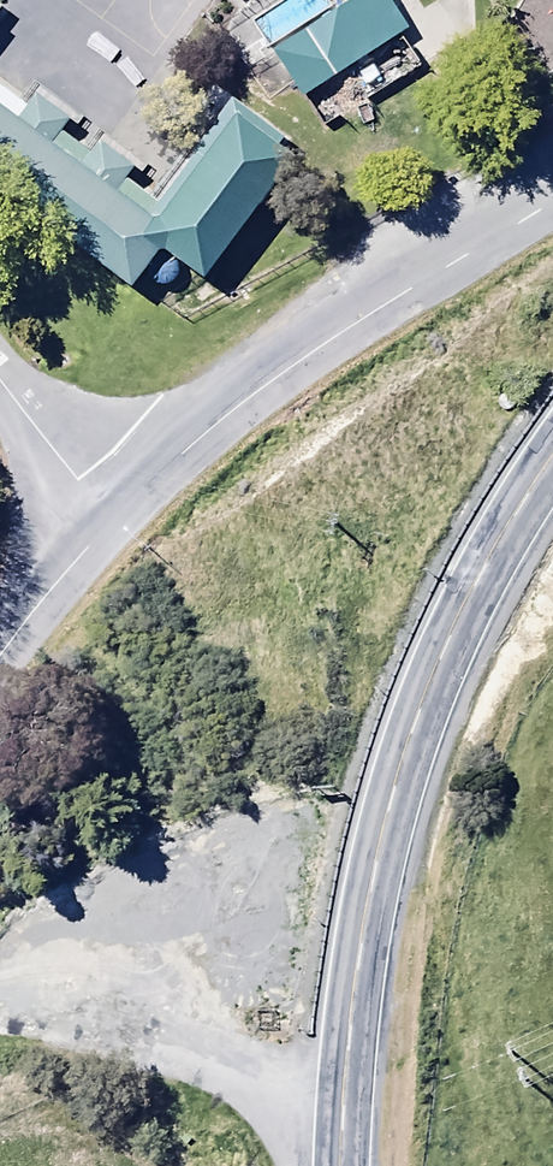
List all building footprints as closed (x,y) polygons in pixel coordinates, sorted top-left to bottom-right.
[(266,48),(271,55),(298,96),(301,94),(396,31),(403,26),(386,0),(338,0),(266,48)] [(186,258),(255,167),(204,129),(151,200),(119,175),(127,164),(94,139),(86,150),(56,128),(65,117),(29,90),(21,101),(0,86),(0,190),(124,283),(158,237),(186,258)]
